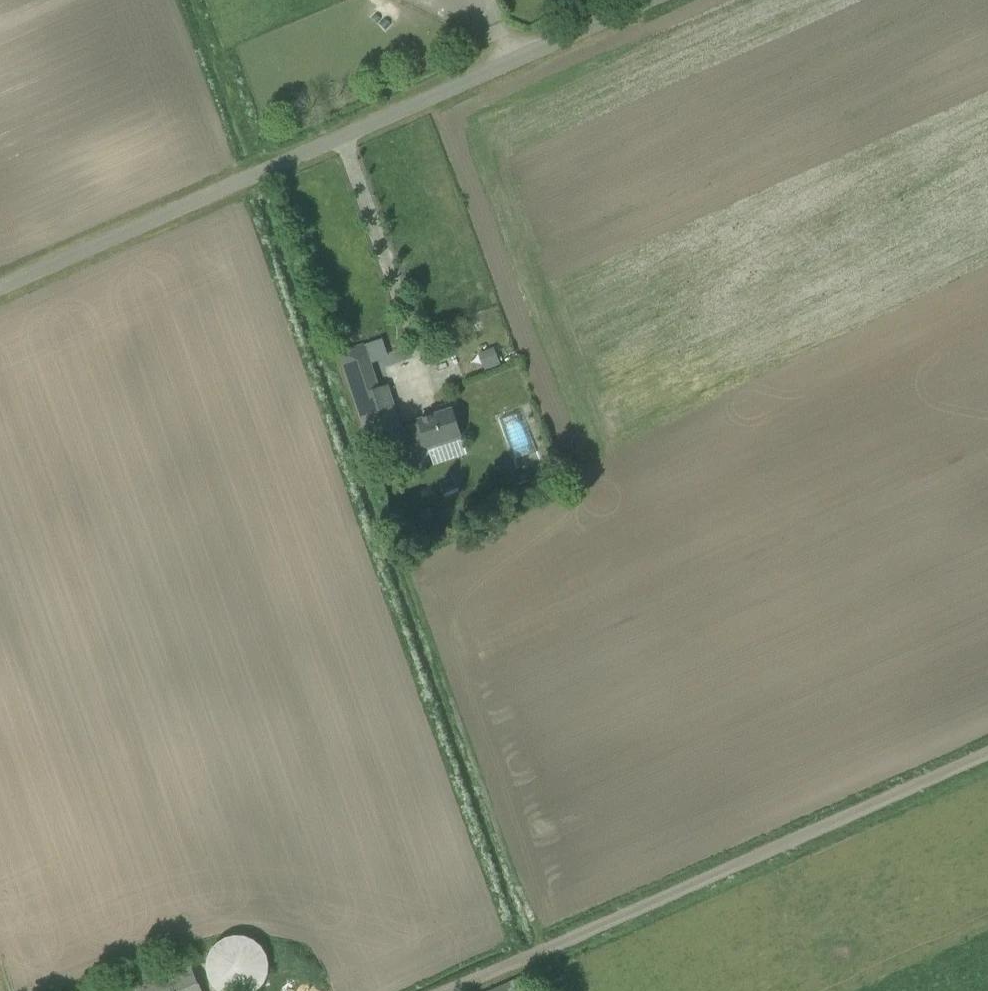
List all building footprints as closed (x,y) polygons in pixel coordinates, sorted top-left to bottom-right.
[(363,347),(339,355),(344,370),(374,455),(406,445),(407,448),(414,452),(428,447),(428,446),(460,435),(452,410),(419,420),(419,421),(402,427),(388,386),(377,389),(368,362),(363,347)] [(492,348),(479,354),(486,370),(499,364),(493,351),(492,348)] [(430,508),(417,513),(420,522),(433,518),(430,508)] [(264,984),(267,977),(269,969),(268,963),(266,955),(263,949),(258,943),(250,939),(244,936),(238,936),(230,937),(221,940),(216,944),(211,950),(208,957),(206,966),(207,976),(212,986),(217,990),(258,990),(264,984)] [(187,957),(168,965),(171,973),(127,990),(201,990),(187,957)] [(524,976),(490,990),(531,990),(524,976)]
